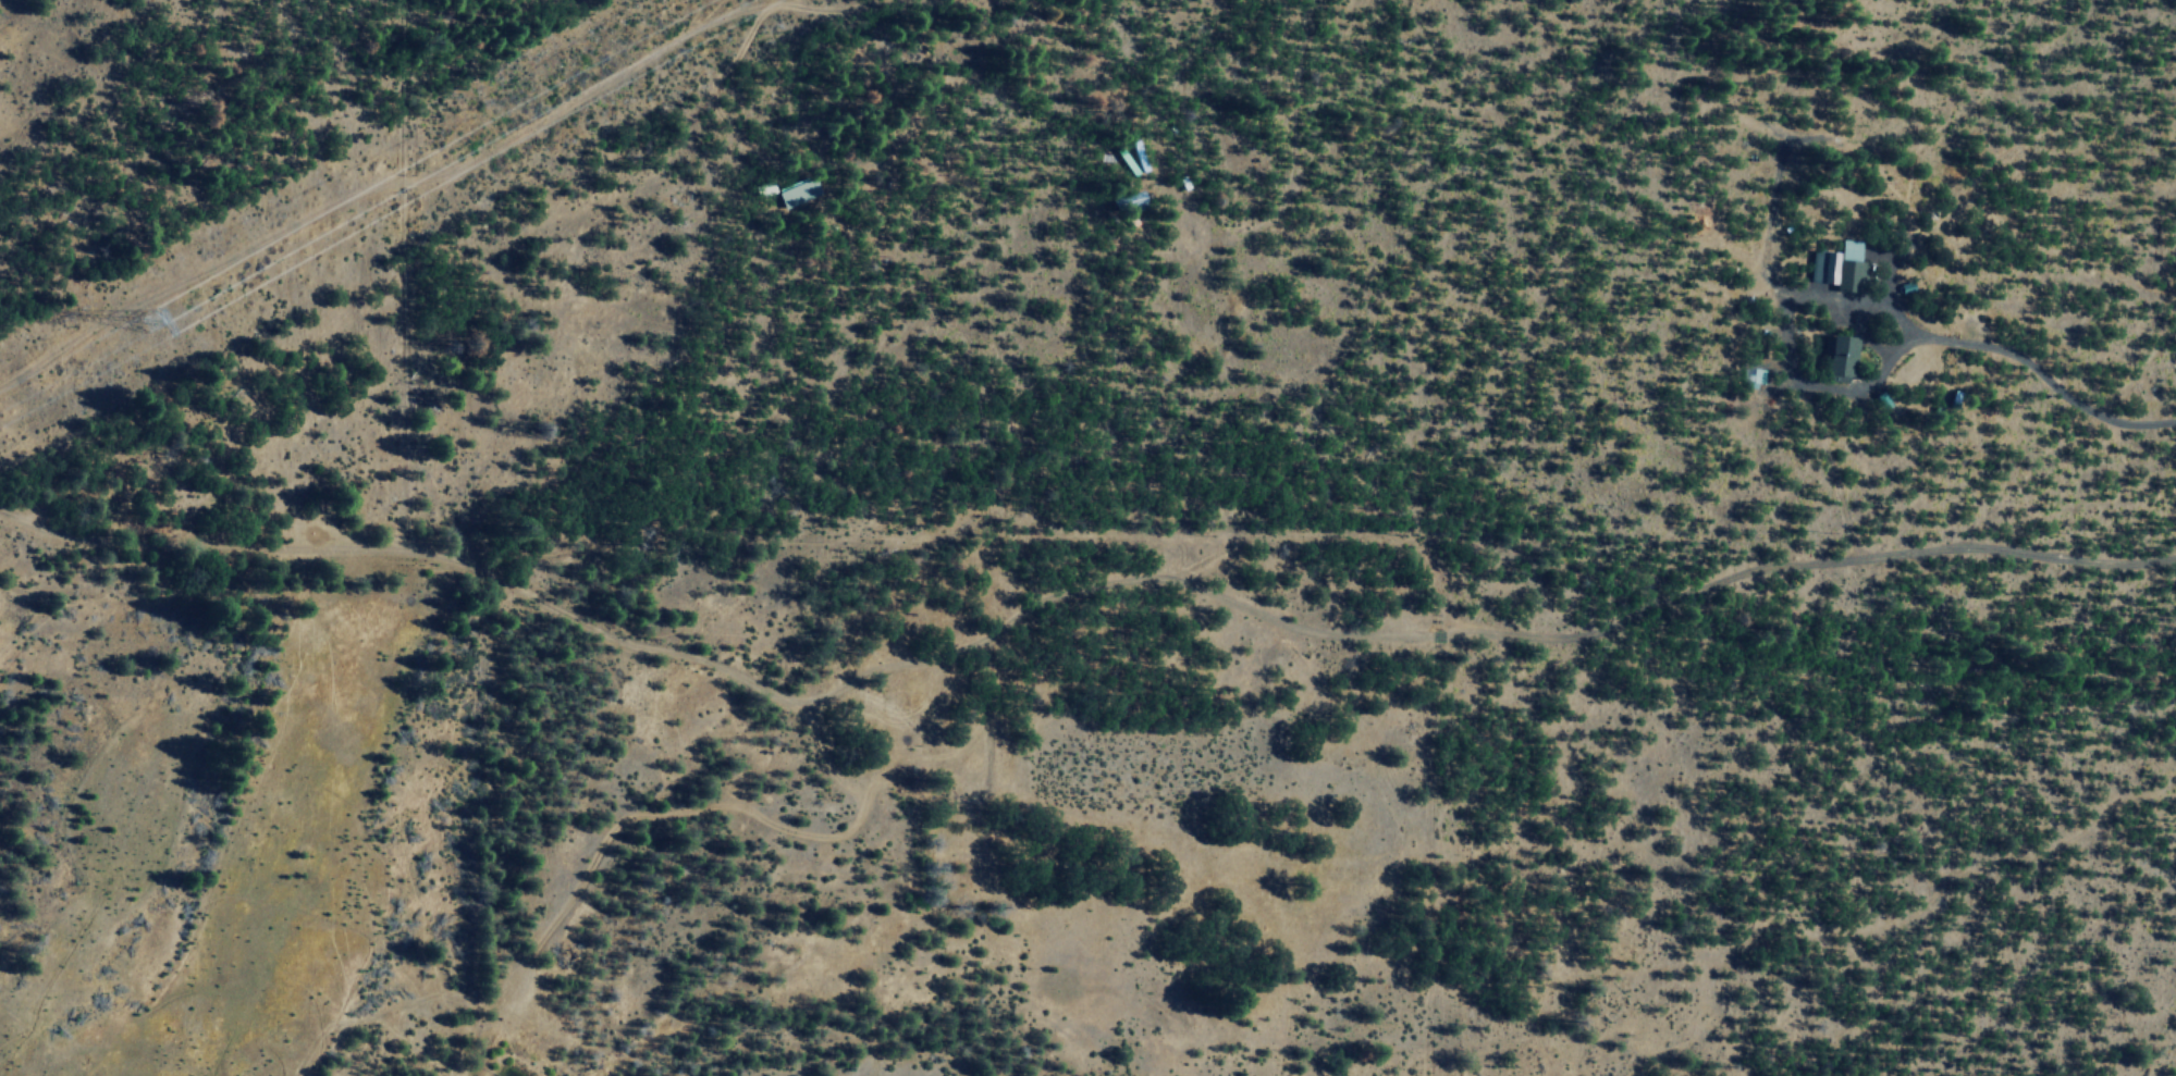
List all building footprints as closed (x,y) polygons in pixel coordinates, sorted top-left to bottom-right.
[(1841,252),(1813,250),(1810,281),(1837,284),(1836,289),(1863,292),(1866,262),(1860,261),(1862,241),(1842,239),(1841,252)] [(1858,338),(1834,335),(1829,376),(1853,379),(1858,338)] [(1741,381),(1763,384),(1765,369),(1743,366),(1741,381)]
